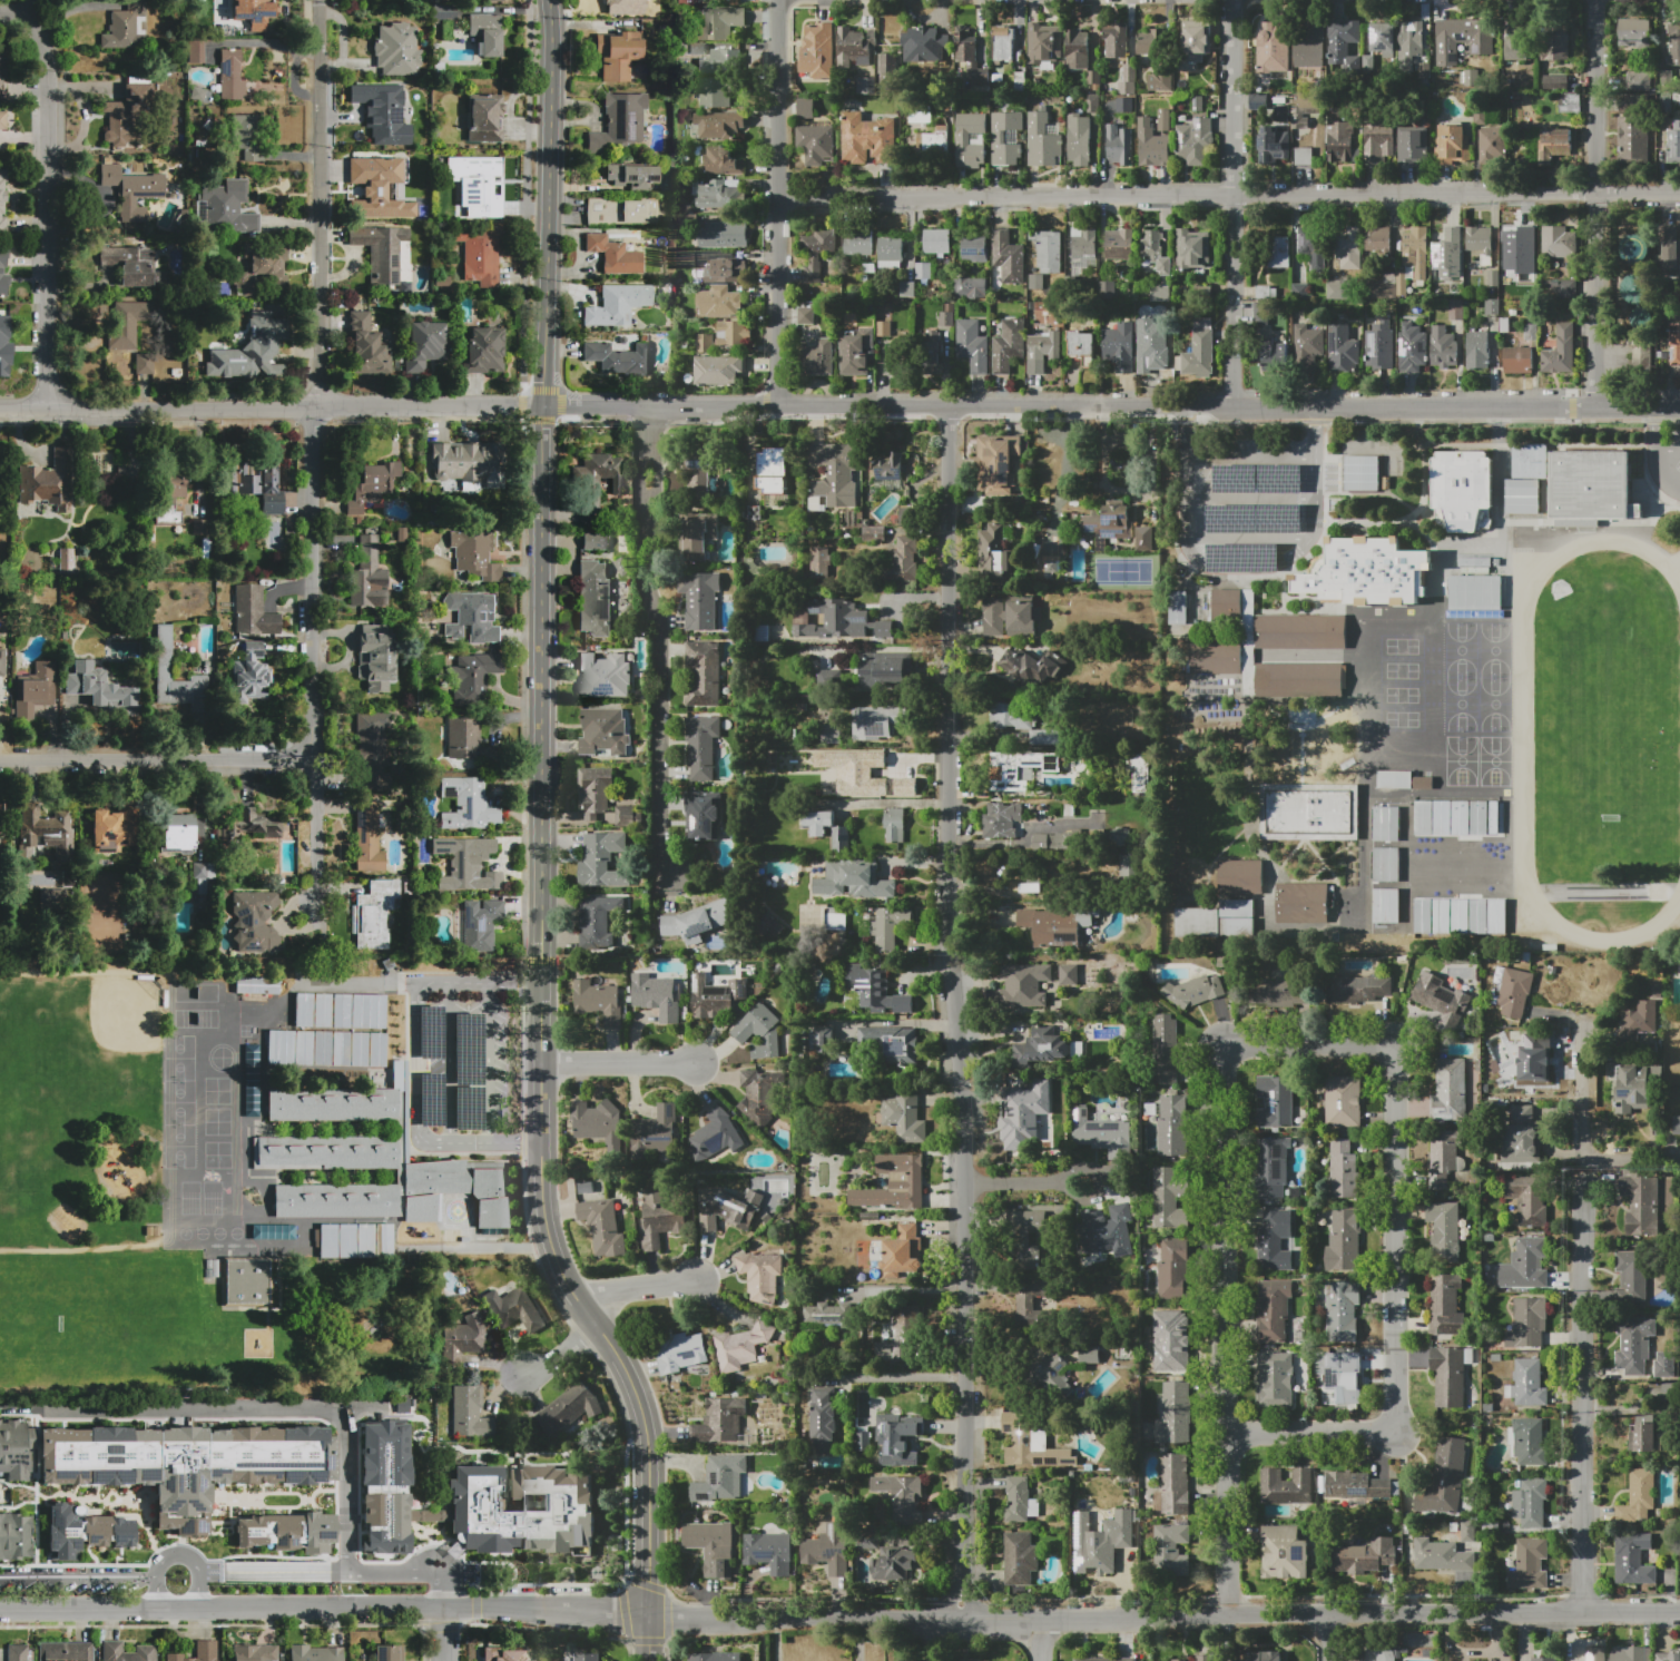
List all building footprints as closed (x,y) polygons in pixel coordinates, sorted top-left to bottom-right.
[(126,11),(126,0),(144,0),(144,21),(140,21),(140,29),(144,29),(144,48),(100,48),(100,35),(110,35),(110,32),(108,32),(108,24),(110,24),(110,11),(126,11)] [(232,21),(232,0),(272,0),(272,2),(275,2),(275,18),(266,18),(266,32),(250,32),(250,21),(232,21)] [(425,20),(425,0),(438,0),(438,3),(459,3),(459,20),(425,20)] [(606,6),(606,0),(646,0),(646,14),(607,14),(607,6),(606,6)] [(694,40),(694,27),(703,27),(703,7),(745,8),(745,27),(731,27),(731,40),(694,40)] [(501,57),(481,57),(481,36),(469,36),(469,14),(500,14),(500,29),(501,29),(501,57)] [(1329,19),(1360,19),(1360,43),(1348,43),(1348,56),(1360,56),(1362,76),(1343,76),(1343,65),(1329,65),(1329,19)] [(1435,19),(1497,19),(1497,39),(1494,39),(1494,56),(1471,56),(1470,43),(1457,43),(1457,67),(1435,67),(1435,19)] [(1619,19),(1650,19),(1651,47),(1619,47),(1619,19)] [(1182,20),(1210,20),(1211,53),(1206,53),(1206,56),(1202,56),(1202,63),(1196,63),(1196,70),(1182,70),(1182,20)] [(1324,67),(1294,67),(1294,37),(1306,37),(1306,20),(1324,20),(1324,67)] [(1256,33),(1256,72),(1287,71),(1287,21),(1261,22),(1262,33),(1256,33)] [(1399,61),(1399,21),(1412,21),(1412,24),(1424,24),(1424,49),(1430,49),(1430,79),(1419,79),(1419,61),(1399,61)] [(382,76),(382,68),(376,68),(376,26),(391,26),(391,22),(409,22),(409,76),(382,76)] [(804,76),(805,60),(797,60),(797,31),(805,31),(805,28),(816,28),(816,22),(833,23),(833,52),(821,52),(821,77),(804,76)] [(1061,26),(1061,58),(1058,58),(1058,61),(1042,61),(1042,63),(1029,63),(1029,22),(1040,22),(1040,26),(1061,26)] [(1107,58),(1107,40),(1102,40),(1102,23),(1114,23),(1114,22),(1127,22),(1127,58),(1107,58)] [(1668,22),(1679,22),(1679,69),(1667,69),(1667,56),(1669,56),(1669,33),(1668,33),(1668,22)] [(1372,51),(1370,23),(1395,23),(1395,51),(1372,51)] [(955,61),(956,26),(960,26),(960,24),(964,24),(964,26),(971,26),(971,37),(976,37),(976,61),(979,61),(979,68),(989,68),(989,85),(966,83),(966,61),(955,61)] [(1568,59),(1567,24),(1538,25),(1539,60),(1568,59)] [(902,33),(908,33),(908,28),(921,29),(921,26),(930,26),(930,29),(937,29),(937,40),(945,41),(945,61),(904,60),(904,48),(902,48),(902,33)] [(993,60),(993,26),(1010,26),(1010,29),(1014,29),(1014,39),(1012,39),(1013,60),(993,60)] [(837,27),(851,27),(851,31),(863,31),(863,41),(867,41),(867,30),(875,31),(875,45),(870,45),(870,66),(856,66),(856,61),(837,61),(837,27)] [(1137,43),(1139,43),(1139,33),(1150,33),(1150,29),(1163,29),(1163,46),(1156,46),(1156,55),(1137,55),(1137,43)] [(1065,30),(1081,30),(1081,32),(1089,32),(1089,69),(1065,69),(1065,30)] [(602,81),(602,51),(596,51),(596,33),(609,33),(609,36),(619,36),(619,31),(629,31),(629,40),(645,40),(645,59),(630,59),(630,82),(602,81)] [(1504,59),(1529,59),(1529,36),(1504,36),(1504,59)] [(188,65),(188,40),(205,40),(205,65),(188,65)] [(220,49),(240,49),(240,63),(240,80),(246,80),(246,96),(240,96),(240,100),(220,100),(220,49)] [(740,49),(739,71),(715,70),(715,49),(740,49)] [(897,53),(877,53),(876,82),(896,83),(897,53)] [(1118,81),(1123,81),(1123,65),(1136,65),(1136,95),(1118,95),(1118,81)] [(1148,92),(1148,75),(1152,75),(1156,75),(1156,71),(1156,69),(1173,69),(1173,92),(1148,92)] [(1014,71),(1025,71),(1025,85),(1014,85),(1014,71)] [(1087,71),(1099,71),(1099,83),(1087,83),(1087,71)] [(1622,71),(1657,71),(1657,91),(1622,91),(1622,71)] [(1543,72),(1568,72),(1568,89),(1543,89),(1543,72)] [(698,106),(729,107),(730,78),(699,77),(698,106)] [(856,95),(856,78),(875,78),(875,95),(856,95)] [(125,83),(150,83),(150,114),(132,114),(132,131),(139,135),(132,142),(125,142),(125,147),(112,147),(112,142),(107,142),(104,140),(104,132),(107,130),(109,130),(109,111),(100,111),(100,99),(125,99),(125,83)] [(193,86),(207,90),(204,102),(189,98),(193,86)] [(401,88),(401,104),(391,104),(391,138),(352,138),(352,120),(362,120),(362,102),(358,102),(358,88),(401,88)] [(1559,112),(1558,92),(1580,92),(1580,112),(1559,112)] [(1248,108),(1266,107),(1266,93),(1248,94),(1248,108)] [(1618,112),(1641,112),(1642,95),(1618,94),(1618,112)] [(468,141),(468,95),(502,95),(502,102),(505,102),(505,112),(502,112),(502,141),(468,141)] [(603,95),(648,95),(648,107),(641,107),(641,125),(643,125),(643,141),(633,141),(633,144),(626,144),(626,153),(588,153),(588,132),(608,132),(608,115),(605,115),(605,107),(603,107),(603,95)] [(1099,95),(1099,112),(1088,112),(1088,95),(1099,95)] [(1192,96),(1203,96),(1203,111),(1192,111),(1192,96)] [(797,118),(797,98),(813,98),(813,118),(797,118)] [(1117,112),(1117,98),(1133,98),(1133,112),(1117,112)] [(1139,167),(1139,138),(1149,138),(1149,140),(1152,140),(1152,136),(1161,136),(1161,140),(1162,140),(1162,131),(1158,131),(1158,104),(1168,104),(1168,109),(1171,109),(1172,167),(1139,167)] [(1353,163),(1333,163),(1333,158),(1326,158),(1326,122),(1330,122),(1329,107),(1342,107),(1343,122),(1353,122),(1353,163)] [(1029,111),(1050,111),(1050,124),(1045,124),(1045,135),(1062,135),(1062,156),(1057,156),(1057,167),(1029,167),(1029,111)] [(745,114),(744,128),(738,128),(738,132),(735,132),(735,139),(699,139),(699,125),(694,125),(694,112),(745,114)] [(842,112),(862,112),(862,121),(877,121),(877,119),(895,119),(895,164),(877,164),(877,157),(871,157),(871,149),(867,149),(867,164),(852,164),(852,160),(842,160),(842,112)] [(992,112),(1024,112),(1024,130),(1005,130),(1005,144),(1022,144),(1022,158),(1018,158),(1018,165),(992,165),(992,112)] [(957,114),(988,114),(988,134),(970,134),(970,145),(985,145),(985,164),(981,164),(981,168),(957,168),(957,114)] [(1068,114),(1081,114),(1081,117),(1091,117),(1091,168),(1074,168),(1074,161),(1068,161),(1068,114)] [(234,115),(264,115),(264,161),(244,161),(244,149),(234,149),(234,115)] [(1617,116),(1645,116),(1647,160),(1617,160),(1617,116)] [(1176,125),(1193,125),(1193,118),(1206,118),(1206,166),(1188,166),(1188,157),(1176,157),(1176,125)] [(1398,165),(1398,128),(1408,128),(1408,129),(1417,129),(1417,120),(1427,120),(1427,163),(1418,163),(1418,165),(1398,165)] [(1676,120),(1679,120),(1679,164),(1667,164),(1667,130),(1676,130),(1676,120)] [(1365,165),(1365,121),(1394,121),(1394,156),(1384,156),(1384,165),(1365,165)] [(1120,166),(1120,163),(1112,163),(1112,158),(1107,158),(1107,124),(1118,124),(1118,128),(1132,128),(1132,166),(1120,166)] [(1261,160),(1261,124),(1280,124),(1280,160),(1261,160)] [(1435,164),(1435,124),(1464,124),(1464,135),(1468,135),(1468,164),(1435,164)] [(917,133),(916,155),(946,156),(947,125),(936,125),(936,133),(917,133)] [(796,127),(834,127),(834,157),(838,157),(838,166),(805,165),(805,147),(796,147),(796,127)] [(1480,165),(1480,127),(1505,127),(1505,158),(1494,159),(1494,165),(1480,165)] [(1539,140),(1542,140),(1542,129),(1571,129),(1572,156),(1552,156),(1552,166),(1539,166),(1539,140)] [(402,160),(402,151),(419,151),(419,141),(431,141),(431,167),(419,167),(419,160),(402,160)] [(706,174),(706,163),(700,163),(700,146),(725,147),(725,151),(730,151),(730,159),(746,159),(745,174),(706,174)] [(1310,164),(1310,147),(1294,147),(1294,164),(1310,164)] [(402,158),(348,158),(348,183),(363,183),(363,199),(349,200),(349,217),(415,217),(415,200),(386,200),(386,183),(402,183),(402,158)] [(502,158),(502,218),(478,218),(478,206),(460,206),(460,181),(448,181),(448,158),(502,158)] [(658,167),(658,184),(649,184),(649,190),(630,190),(630,184),(626,183),(626,186),(612,186),(612,180),(606,180),(606,163),(643,163),(643,166),(658,167)] [(100,165),(120,165),(120,185),(100,185),(100,165)] [(403,170),(432,170),(432,219),(399,219),(399,202),(393,202),(393,198),(382,198),(382,174),(403,174),(403,170)] [(121,176),(153,176),(153,174),(165,174),(165,198),(136,198),(136,207),(146,207),(146,223),(121,223),(121,176)] [(196,233),(196,186),(225,186),(225,179),(247,179),(247,203),(239,203),(239,214),(259,214),(259,233),(196,233)] [(697,208),(697,196),(699,196),(700,185),(710,185),(710,179),(726,179),(726,185),(746,185),(746,208),(697,208)] [(588,198),(610,198),(610,200),(647,200),(647,224),(610,224),(610,226),(587,226),(588,198)] [(746,247),(692,247),(692,229),(706,229),(706,222),(746,223),(746,247)] [(1360,269),(1359,225),(1344,226),(1345,231),(1334,232),(1334,259),(1339,259),(1339,269),(1360,269)] [(1459,226),(1444,226),(1444,241),(1431,241),(1431,267),(1438,267),(1438,278),(1460,278),(1459,226)] [(1488,226),(1465,226),(1465,250),(1488,250),(1488,226)] [(1541,226),(1566,226),(1566,233),(1576,233),(1576,257),(1541,257),(1541,226)] [(1677,240),(1679,240),(1679,255),(1679,276),(1659,277),(1659,226),(1677,226),(1677,240)] [(502,227),(502,250),(498,250),(498,287),(479,287),(479,281),(464,281),(464,240),(456,240),(456,227),(502,227)] [(1297,254),(1309,254),(1309,270),(1323,270),(1323,227),(1297,228),(1297,254)] [(1391,227),(1391,255),(1383,255),(1383,250),(1365,250),(1365,227),(1391,227)] [(1428,227),(1428,286),(1411,286),(1411,278),(1406,278),(1406,299),(1396,299),(1396,273),(1396,272),(1403,272),(1403,233),(1411,233),(1411,227),(1428,227)] [(1507,247),(1506,227),(1530,227),(1530,230),(1534,230),(1535,279),(1519,279),(1519,254),(1513,254),(1513,247),(1507,247)] [(410,228),(410,242),(399,242),(399,284),(370,284),(370,245),(348,245),(348,228),(410,228)] [(834,228),(834,253),(819,253),(819,283),(804,283),(804,267),(808,267),(808,252),(802,252),(802,235),(814,235),(814,228),(834,228)] [(1071,228),(1097,228),(1097,255),(1071,254),(1071,228)] [(1106,230),(1120,230),(1120,228),(1133,228),(1132,261),(1106,261),(1106,230)] [(1177,228),(1190,228),(1190,232),(1209,232),(1209,277),(1189,277),(1189,272),(1177,272),(1177,228)] [(872,229),(871,256),(843,255),(844,238),(851,238),(851,229),(872,229)] [(924,253),(924,229),(950,229),(950,253),(924,253)] [(1172,257),(1172,277),(1157,277),(1157,263),(1150,263),(1150,257),(1141,257),(1141,238),(1144,238),(1144,230),(1160,230),(1160,233),(1162,233),(1162,239),(1160,239),(1160,248),(1162,248),(1162,256),(1160,256),(1160,257),(1172,257)] [(992,232),(1009,232),(1009,246),(1024,246),(1023,284),(992,283),(992,232)] [(1040,273),(1040,267),(1038,267),(1038,249),(1037,249),(1037,232),(1060,233),(1060,273),(1040,273)] [(625,243),(625,242),(641,242),(641,250),(642,250),(642,274),(603,274),(603,252),(586,252),(586,234),(607,234),(607,243),(625,243)] [(1646,262),(1647,235),(1623,234),(1622,261),(1646,262)] [(963,259),(963,236),(988,236),(988,263),(972,262),(972,259),(963,259)] [(878,237),(903,237),(902,261),(878,261),(878,237)] [(1270,268),(1270,237),(1289,237),(1289,268),(1270,268)] [(235,273),(250,273),(250,257),(244,257),(244,243),(258,243),(258,252),(273,252),(273,243),(289,243),(289,261),(284,261),(284,275),(286,275),(286,286),(284,286),(284,296),(272,296),(272,282),(257,282),(257,296),(243,296),(243,289),(235,289),(235,284),(233,284),(233,276),(235,276),(235,273)] [(121,286),(121,266),(105,266),(105,247),(151,247),(151,267),(155,267),(155,272),(168,272),(168,286),(121,286)] [(1071,254),(1097,255),(1097,259),(1089,259),(1089,268),(1080,268),(1072,268),(1071,268),(1071,254)] [(1500,271),(1500,254),(1510,254),(1510,279),(1500,279),(1500,271)] [(713,259),(738,259),(738,261),(745,261),(745,283),(713,283),(713,259)] [(915,263),(931,263),(931,278),(915,278),(915,263)] [(862,264),(874,264),(874,273),(862,273),(862,264)] [(1487,271),(1500,271),(1500,279),(1500,287),(1487,287),(1487,271)] [(1396,299),(1366,299),(1366,279),(1384,279),(1384,273),(1396,273),(1396,299)] [(1622,303),(1647,304),(1648,274),(1623,273),(1622,303)] [(1029,275),(1043,275),(1043,288),(1029,288),(1029,275)] [(954,276),(970,276),(970,278),(988,278),(986,298),(976,298),(976,299),(954,299),(954,276)] [(1327,301),(1327,281),(1352,281),(1352,301),(1327,301)] [(1556,299),(1556,293),(1551,293),(1551,281),(1585,281),(1585,299),(1556,299)] [(901,282),(914,282),(914,296),(901,296),(901,282)] [(1293,284),(1308,284),(1308,294),(1313,294),(1313,299),(1293,299),(1293,284)] [(602,285),(652,285),(651,306),(628,305),(628,325),(583,325),(584,307),(602,307),(602,285)] [(700,316),(700,292),(710,292),(710,285),(728,285),(728,292),(743,292),(743,308),(738,308),(738,316),(700,316)] [(1168,300),(1169,286),(1150,285),(1149,300),(1168,300)] [(1256,286),(1271,286),(1271,288),(1277,288),(1277,299),(1256,299),(1256,286)] [(1447,298),(1447,320),(1462,320),(1462,298),(1447,298)] [(1485,314),(1485,299),(1500,299),(1500,314),(1485,314)] [(1252,324),(1267,324),(1267,302),(1252,301),(1252,324)] [(108,351),(108,302),(155,302),(155,320),(136,320),(136,351),(108,351)] [(814,325),(797,325),(797,304),(814,304),(814,325)] [(1632,327),(1651,327),(1651,307),(1632,307),(1632,327)] [(210,350),(239,350),(249,340),(249,318),(250,318),(250,312),(271,311),(271,318),(288,318),(289,340),(277,341),(277,353),(266,363),(285,362),(285,375),(206,375),(206,362),(210,362),(210,350)] [(350,312),(370,312),(370,334),(379,334),(379,345),(391,345),(391,373),(350,373),(350,312)] [(940,312),(953,312),(953,326),(940,326),(940,312)] [(8,314),(0,314),(0,376),(11,375),(8,314)] [(1024,318),(1024,358),(1010,358),(1010,375),(993,375),(993,336),(1002,336),(1002,318),(1024,318)] [(1180,353),(1192,353),(1192,328),(1193,328),(1193,318),(1211,318),(1211,328),(1214,328),(1214,374),(1211,374),(1211,377),(1196,377),(1196,374),(1180,374),(1180,353)] [(956,320),(979,320),(979,336),(988,336),(988,374),(971,374),(971,358),(956,358),(956,320)] [(1394,370),(1366,370),(1366,330),(1373,330),(1373,323),(1379,323),(1379,320),(1391,320),(1391,330),(1394,330),(1394,370)] [(717,321),(751,321),(750,348),(735,348),(735,346),(717,346),(717,321)] [(876,336),(876,322),(891,322),(891,336),(876,336)] [(1102,360),(1102,330),(1118,330),(1118,322),(1134,322),(1134,373),(1116,373),(1116,363),(1112,363),(1112,360),(1102,360)] [(1399,333),(1402,333),(1402,322),(1414,322),(1414,326),(1421,326),(1421,333),(1427,333),(1427,365),(1421,365),(1421,373),(1399,373),(1399,333)] [(1522,323),(1523,340),(1535,340),(1535,323),(1522,323)] [(1541,352),(1556,352),(1556,323),(1574,323),(1574,324),(1582,324),(1582,337),(1574,337),(1574,372),(1541,372),(1541,352)] [(1669,323),(1679,323),(1679,366),(1669,366),(1669,323)] [(404,373),(405,324),(444,324),(444,340),(450,340),(450,360),(424,360),(424,373),(404,373)] [(1295,324),(1308,324),(1308,328),(1325,328),(1325,354),(1316,354),(1316,373),(1295,373),(1295,324)] [(1348,324),(1348,340),(1356,340),(1356,341),(1359,341),(1359,364),(1356,364),(1356,368),(1354,368),(1354,372),(1328,372),(1328,324),(1348,324)] [(1431,334),(1432,334),(1432,326),(1447,326),(1447,334),(1455,334),(1455,342),(1457,342),(1457,365),(1450,365),(1450,368),(1440,368),(1440,365),(1431,365),(1431,334)] [(844,335),(858,335),(858,327),(874,327),(874,347),(864,347),(864,354),(867,354),(867,375),(841,374),(841,357),(844,357),(844,335)] [(469,328),(490,328),(490,332),(501,332),(501,333),(502,333),(502,342),(501,342),(501,347),(503,347),(503,357),(501,357),(501,362),(503,362),(503,372),(492,372),(492,371),(487,371),(487,373),(469,373),(469,328)] [(1068,331),(1077,331),(1077,330),(1082,330),(1082,334),(1094,334),(1094,367),(1083,367),(1083,358),(1078,358),(1078,356),(1070,356),(1070,342),(1068,342),(1068,331)] [(1147,371),(1147,330),(1162,330),(1162,345),(1163,345),(1163,341),(1171,341),(1171,371),(1147,371)] [(927,332),(940,332),(940,373),(923,373),(923,342),(929,342),(927,332)] [(1061,332),(1061,357),(1044,357),(1044,374),(1028,374),(1028,336),(1049,336),(1049,332),(1061,332)] [(1466,332),(1489,332),(1489,370),(1466,370),(1466,332)] [(697,334),(714,334),(714,353),(697,353),(697,334)] [(833,375),(797,375),(797,342),(808,342),(808,344),(816,344),(816,337),(833,337),(833,375)] [(1286,343),(1272,344),(1272,337),(1260,337),(1261,370),(1287,369),(1286,343)] [(648,343),(648,373),(600,373),(600,361),(583,361),(583,343),(605,343),(605,351),(633,352),(633,343),(648,343)] [(1504,373),(1504,347),(1532,347),(1532,373),(1504,373)] [(136,354),(155,354),(155,374),(136,374),(136,354)] [(695,356),(744,357),(744,372),(737,372),(737,385),(695,385),(695,356)] [(977,435),(1021,436),(1021,456),(1012,456),(1012,473),(1016,473),(1015,486),(1012,486),(1011,494),(986,494),(986,468),(977,468),(977,465),(975,465),(975,453),(977,453),(977,435)] [(497,479),(446,480),(444,481),(442,482),(440,482),(438,481),(435,480),(434,478),(433,475),(433,473),(434,471),(435,468),(435,463),(432,463),(431,443),(497,442),(497,479)] [(808,444),(856,444),(856,470),(852,470),(852,481),(856,481),(856,507),(826,507),(826,497),(808,497),(808,481),(825,481),(826,464),(807,464),(808,444)] [(787,446),(786,495),(763,495),(763,489),(756,489),(756,453),(763,453),(763,446),(787,446)] [(1495,446),(1549,448),(1549,523),(1495,524),(1495,446)] [(20,503),(20,466),(42,466),(42,469),(52,469),(52,448),(71,448),(71,513),(56,513),(56,504),(47,504),(47,501),(32,501),(32,503),(20,503)] [(717,469),(709,469),(708,503),(688,503),(688,468),(680,468),(680,449),(717,449),(717,469)] [(1551,451),(1631,451),(1631,503),(1642,503),(1642,519),(1551,519),(1551,451)] [(875,480),(875,456),(890,456),(890,452),(902,452),(902,480),(875,480)] [(1490,518),(1493,520),(1489,529),(1483,527),(1483,530),(1476,530),(1476,531),(1475,532),(1451,532),(1450,531),(1450,530),(1435,530),(1435,509),(1434,509),(1433,508),(1433,459),(1434,458),(1437,458),(1437,453),(1438,452),(1487,452),(1489,453),(1489,458),(1492,458),(1493,459),(1492,509),(1490,509),(1490,518)] [(610,493),(610,479),(571,479),(571,465),(588,465),(588,454),(610,454),(610,458),(622,458),(622,493),(610,493)] [(1345,491),(1345,456),(1379,456),(1378,491),(1345,491)] [(283,515),(261,515),(261,494),(223,494),(223,461),(277,461),(277,490),(283,490),(283,515)] [(382,462),(401,462),(401,478),(393,478),(393,494),(380,494),(380,502),(363,502),(363,515),(346,515),(346,500),(354,500),(354,483),(363,483),(363,465),(382,465),(382,462)] [(154,525),(154,475),(186,475),(186,497),(181,497),(181,525),(154,525)] [(581,523),(581,491),(599,491),(599,523),(581,523)] [(1064,509),(1064,493),(1081,493),(1081,509),(1064,509)] [(1104,505),(1129,505),(1129,521),(1132,521),(1132,539),(1096,539),(1096,532),(1082,532),(1082,514),(1089,514),(1089,510),(1104,510),(1104,505)] [(900,525),(900,508),(921,508),(922,525),(900,525)] [(705,561),(685,561),(685,551),(679,551),(680,535),(684,535),(684,521),(680,521),(680,511),(698,511),(698,514),(719,514),(718,537),(706,537),(705,561)] [(193,534),(193,520),(206,520),(206,534),(193,534)] [(395,542),(395,527),(406,527),(406,542),(395,542)] [(863,527),(884,527),(884,541),(863,541),(863,527)] [(979,530),(988,530),(988,527),(1004,527),(1003,550),(1012,550),(1012,586),(979,584),(979,530)] [(450,530),(493,530),(493,551),(489,551),(489,563),(501,563),(501,582),(482,582),(482,576),(468,576),(468,571),(465,571),(465,568),(456,568),(456,559),(454,559),(454,548),(450,548),(450,530)] [(582,550),(582,532),(606,532),(606,550),(582,550)] [(350,606),(350,569),(358,569),(357,534),(377,534),(379,569),(386,569),(386,588),(382,588),(382,589),(386,589),(387,606),(350,606)] [(1357,603),(1346,603),(1346,600),(1322,600),(1322,593),(1293,593),(1293,581),(1290,581),(1290,574),(1318,574),(1318,571),(1322,571),(1322,569),(1323,568),(1325,566),(1326,564),(1328,564),(1328,534),(1399,534),(1399,551),(1431,551),(1431,562),(1433,562),(1433,570),(1426,570),(1426,597),(1418,597),(1418,603),(1406,603),(1406,606),(1392,606),(1392,603),(1369,603),(1369,606),(1357,606),(1357,603)] [(897,535),(918,535),(918,552),(915,552),(915,562),(918,562),(918,580),(883,581),(883,567),(894,567),(894,550),(897,550),(897,535)] [(809,578),(809,547),(829,547),(829,554),(831,554),(831,566),(829,566),(829,578),(809,578)] [(613,563),(622,557),(632,570),(622,577),(613,563)] [(1458,567),(1458,558),(1492,558),(1492,567),(1458,567)] [(578,560),(598,560),(598,563),(607,563),(607,579),(612,579),(612,638),(593,638),(593,635),(588,635),(588,630),(579,630),(578,560)] [(676,571),(721,571),(721,592),(716,592),(716,630),(686,631),(686,592),(676,592),(676,571)] [(1450,576),(1475,576),(1475,610),(1450,610),(1450,576)] [(1475,576),(1475,610),(1502,610),(1502,576),(1475,576)] [(234,584),(262,584),(262,612),(281,612),(281,635),(262,635),(262,639),(235,639),(234,584)] [(1212,589),(1241,589),(1241,621),(1212,621),(1212,589)] [(1169,625),(1169,590),(1187,590),(1187,625),(1169,625)] [(494,593),(494,625),(501,625),(501,643),(468,643),(468,625),(458,625),(458,610),(448,610),(448,606),(442,602),(448,592),(458,592),(458,593),(494,593)] [(875,621),(892,621),(892,637),(875,638),(875,628),(866,629),(866,637),(836,637),(836,639),(819,639),(819,637),(793,637),(793,625),(816,625),(816,627),(824,627),(824,613),(809,613),(809,601),(822,600),(822,597),(845,597),(845,601),(857,601),(857,609),(862,609),(862,610),(868,610),(868,623),(875,623),(875,621)] [(983,638),(984,611),(983,611),(983,597),(1003,597),(1003,638),(983,638)] [(1008,601),(1034,601),(1034,607),(1040,607),(1040,621),(1035,621),(1034,637),(1008,637),(1008,601)] [(1256,615),(1345,615),(1345,649),(1256,649),(1256,615)] [(156,623),(171,623),(171,679),(188,679),(188,675),(207,675),(208,712),(189,712),(189,704),(157,704),(156,623)] [(357,681),(356,655),(365,655),(365,638),(361,638),(361,623),(396,623),(396,639),(409,639),(409,660),(387,661),(387,681),(357,681)] [(1190,675),(1190,640),(1241,640),(1241,675),(1190,675)] [(232,661),(243,661),(243,641),(263,641),(263,657),(255,657),(255,664),(266,664),(266,669),(272,669),(272,688),(266,688),(266,698),(247,699),(247,704),(233,704),(232,661)] [(684,642),(720,642),(720,706),(684,706),(684,685),(692,685),(692,666),(684,667),(684,642)] [(1022,649),(1023,650),(1028,645),(1042,653),(1047,648),(1068,661),(1057,679),(1050,675),(1043,685),(1034,679),(1029,688),(998,667),(1008,652),(1013,656),(1016,649),(1021,651),(1022,649)] [(906,658),(906,685),(857,685),(857,652),(887,652),(887,658),(906,658)] [(578,697),(578,681),(582,681),(582,670),(578,670),(578,653),(595,653),(595,658),(609,658),(609,653),(627,653),(627,662),(630,662),(631,697),(578,697)] [(504,674),(487,674),(487,705),(453,705),(453,666),(459,666),(459,655),(504,655),(504,674)] [(73,659),(94,660),(92,668),(106,668),(106,684),(117,684),(117,687),(138,687),(137,705),(140,705),(140,712),(137,712),(137,716),(122,716),(122,706),(119,706),(119,701),(105,700),(105,706),(90,706),(90,695),(65,694),(66,674),(73,674),(73,659)] [(53,706),(33,705),(33,715),(20,715),(20,680),(27,680),(28,675),(33,675),(35,661),(55,661),(53,706)] [(1256,662),(1343,662),(1343,698),(1256,698),(1256,662)] [(817,684),(840,684),(840,670),(817,669),(817,684)] [(1030,730),(1015,730),(1015,727),(1009,727),(1009,728),(1003,728),(1003,729),(990,729),(990,704),(996,704),(996,702),(1008,702),(1008,704),(1026,704),(1026,717),(1035,717),(1035,727),(1032,727),(1032,730),(1030,730)] [(581,708),(622,707),(622,719),(626,718),(627,734),(631,734),(631,755),(578,756),(578,738),(583,738),(583,726),(581,726),(581,708)] [(853,740),(853,707),(906,707),(906,726),(894,726),(894,737),(880,737),(880,740),(853,740)] [(687,712),(720,711),(720,737),(714,737),(715,780),(688,780),(687,712)] [(390,790),(355,792),(355,714),(391,712),(391,727),(384,727),(384,773),(390,773),(390,790)] [(448,758),(448,715),(480,715),(480,747),(498,747),(498,758),(448,758)] [(841,745),(822,745),(822,741),(821,741),(821,725),(841,725),(841,745)] [(1030,745),(1030,730),(1032,730),(1062,730),(1062,745),(1030,745)] [(878,796),(878,774),(858,774),(858,754),(878,754),(878,751),(905,751),(905,767),(892,767),(892,784),(897,784),(897,796),(878,796)] [(991,753),(1061,753),(1061,771),(1043,771),(1043,767),(1019,767),(1019,780),(1028,780),(1028,792),(991,792),(991,753)] [(1133,793),(1133,770),(1127,770),(1127,754),(1149,754),(1149,793),(1133,793)] [(579,768),(612,767),(612,786),(609,786),(609,813),(598,813),(598,823),(584,823),(584,813),(580,813),(579,768)] [(441,829),(441,813),(456,813),(456,797),(441,798),(441,778),(484,778),(484,796),(487,796),(487,806),(503,806),(503,824),(489,824),(489,829),(441,829)] [(1425,802),(1426,782),(1394,781),(1394,796),(1403,796),(1403,799),(1410,799),(1410,802),(1425,802)] [(1260,785),(1357,785),(1357,839),(1260,839),(1260,785)] [(1389,792),(1372,792),(1372,825),(1388,825),(1389,792)] [(686,810),(686,794),(710,794),(710,800),(717,800),(717,822),(713,822),(713,839),(691,839),(690,810),(686,810)] [(1414,799),(1497,800),(1499,835),(1414,835),(1414,799)] [(55,863),(55,847),(42,847),(42,836),(36,836),(36,847),(21,847),(21,838),(16,838),(16,810),(21,810),(21,802),(40,802),(40,817),(55,817),(55,810),(73,810),(73,863),(55,863)] [(355,872),(355,802),(379,802),(379,852),(384,852),(384,872),(355,872)] [(1013,820),(1013,827),(1016,827),(1016,837),(984,837),(984,815),(989,815),(989,803),(1004,803),(1004,805),(1011,805),(1011,803),(1022,803),(1022,820),(1013,820)] [(1063,816),(1063,804),(1074,804),(1074,816),(1063,816)] [(616,806),(635,806),(635,813),(642,813),(642,824),(635,824),(635,827),(616,827),(616,806)] [(222,817),(236,818),(237,807),(255,807),(255,814),(264,814),(264,818),(282,818),(282,838),(240,837),(240,841),(222,841),(222,817)] [(1373,807),(1375,839),(1398,841),(1397,807),(1373,807)] [(91,854),(92,810),(106,810),(106,815),(109,815),(109,813),(116,813),(116,808),(139,808),(139,847),(120,847),(120,854),(91,854)] [(886,843),(886,828),(884,828),(884,813),(888,813),(888,808),(905,808),(905,843),(886,843)] [(825,834),(825,837),(812,837),(812,834),(810,834),(810,830),(812,830),(812,826),(804,826),(804,812),(834,812),(834,826),(825,826),(825,830),(826,830),(826,834),(825,834)] [(159,853),(159,841),(156,841),(156,832),(159,832),(160,814),(195,814),(195,853),(159,853)] [(1117,826),(1123,826),(1123,828),(1130,828),(1130,843),(1124,843),(1124,847),(1118,847),(1118,843),(1110,843),(1110,828),(1117,828),(1117,826)] [(832,853),(832,827),(849,827),(849,853),(832,853)] [(1072,829),(1081,829),(1081,841),(1073,841),(1073,849),(1033,849),(1033,834),(1049,834),(1049,835),(1055,835),(1055,833),(1072,833),(1072,829)] [(584,833),(627,833),(627,853),(612,853),(612,862),(609,862),(609,871),(621,871),(621,872),(629,872),(629,886),(579,886),(579,861),(584,861),(584,833)] [(432,838),(497,838),(497,854),(489,854),(489,861),(480,861),(480,877),(483,877),(483,872),(502,872),(502,890),(439,891),(438,876),(449,876),(449,854),(432,854),(432,838)] [(1373,847),(1373,882),(1398,882),(1398,847),(1373,847)] [(1121,854),(1141,854),(1141,887),(1121,887),(1121,854)] [(813,878),(825,878),(825,861),(877,861),(877,878),(895,878),(895,897),(888,897),(888,903),(845,903),(845,897),(813,897),(813,878)] [(1218,895),(1218,861),(1263,861),(1263,895),(1218,895)] [(39,890),(56,890),(56,869),(71,871),(71,913),(39,912),(39,890)] [(369,879),(401,879),(402,900),(396,900),(396,910),(386,910),(387,928),(390,928),(391,950),(356,950),(356,934),(352,934),(351,906),(356,906),(356,893),(369,893),(369,879)] [(1019,893),(1019,883),(1040,883),(1040,893),(1019,893)] [(1277,883),(1329,883),(1329,924),(1277,924),(1277,883)] [(1176,908),(1176,914),(1159,914),(1159,886),(1176,886),(1176,887),(1195,887),(1195,896),(1176,896),(1176,908)] [(1373,890),(1373,924),(1398,923),(1399,887),(1373,890)] [(276,898),(281,902),(264,922),(264,924),(267,926),(268,924),(278,933),(276,935),(281,938),(278,942),(281,943),(267,959),(224,921),(233,912),(233,893),(276,893),(276,898)] [(578,950),(578,897),(625,897),(625,912),(608,912),(608,920),(612,920),(612,950),(578,950)] [(684,935),(661,935),(661,915),(678,915),(727,897),(736,921),(700,934),(703,941),(688,946),(684,935)] [(1414,898),(1413,933),(1505,933),(1506,898),(1414,898)] [(1219,917),(1219,900),(1254,900),(1254,917),(1219,917)] [(463,902),(479,901),(479,908),(482,908),(482,901),(503,901),(503,921),(493,921),(493,952),(464,952),(463,902)] [(846,931),(826,931),(826,907),(842,907),(842,914),(846,914),(846,931)] [(875,953),(875,936),(871,936),(871,937),(859,937),(859,920),(871,920),(871,916),(875,916),(875,907),(908,907),(908,910),(912,910),(912,924),(896,924),(896,953),(875,953)] [(1176,908),(1219,908),(1219,937),(1176,937),(1176,914),(1176,908)] [(1034,949),(1034,927),(1018,927),(1018,910),(1037,910),(1037,912),(1091,912),(1091,927),(1079,927),(1079,949),(1034,949)] [(768,911),(778,918),(777,921),(786,927),(777,938),(774,935),(770,940),(765,936),(764,937),(754,928),(768,911)] [(1220,918),(1252,918),(1252,936),(1220,936),(1220,918)] [(848,964),(866,964),(866,969),(887,969),(887,996),(913,996),(913,1013),(894,1013),(894,1009),(886,1009),(886,1013),(871,1013),(871,1008),(848,1008),(848,964)] [(1000,965),(1052,965),(1052,981),(1040,981),(1040,993),(1045,993),(1045,1008),(1005,1008),(1005,981),(1000,981),(1000,965)] [(1060,965),(1078,965),(1078,985),(1060,985),(1060,965)] [(1505,967),(1534,974),(1524,1021),(1501,1015),(1503,1006),(1496,1005),(1505,967)] [(1409,999),(1424,970),(1445,980),(1442,985),(1454,991),(1456,985),(1474,994),(1454,1034),(1435,1025),(1441,1014),(1409,999)] [(688,1020),(688,971),(707,971),(707,985),(729,985),(729,979),(747,979),(747,1000),(733,1000),(733,1013),(719,1013),(719,1020),(688,1020)] [(631,972),(650,972),(650,974),(669,974),(669,977),(675,977),(675,983),(680,983),(680,996),(675,996),(675,1001),(679,1001),(679,1026),(658,1026),(658,1009),(639,1009),(639,1006),(631,1006),(631,972)] [(1175,986),(1208,973),(1209,977),(1218,974),(1226,992),(1189,1006),(1186,1012),(1160,993),(1169,982),(1175,986)] [(235,993),(236,976),(279,977),(278,995),(235,993)] [(1332,977),(1392,977),(1392,997),(1377,997),(1377,1002),(1332,1002),(1332,977)] [(576,1013),(574,980),(591,980),(591,986),(618,986),(618,1004),(620,1004),(621,1029),(605,1029),(605,1013),(576,1013)] [(1254,982),(1297,982),(1297,1006),(1254,1006),(1254,982)] [(1620,1011),(1637,1011),(1637,999),(1651,999),(1651,986),(1662,986),(1662,1033),(1639,1033),(1639,1043),(1617,1043),(1617,1030),(1620,1030),(1620,1011)] [(312,1026),(313,993),(296,992),(295,1026),(312,1026)] [(333,993),(331,1028),(313,1026),(315,993),(333,993)] [(350,1029),(351,994),(333,993),(332,1028),(350,1029)] [(351,1029),(352,994),(386,995),(384,1030),(351,1029)] [(778,1023),(779,1058),(751,1059),(751,1043),(762,1042),(762,1040),(755,1033),(741,1046),(729,1033),(762,1001),(780,1021),(778,1023)] [(1153,1020),(1178,1020),(1178,1083),(1153,1083),(1153,1020)] [(1012,1042),(1028,1042),(1028,1035),(1032,1035),(1032,1025),(1055,1025),(1055,1035),(1063,1035),(1063,1042),(1068,1042),(1068,1058),(1057,1058),(1057,1061),(1030,1061),(1030,1069),(1012,1069),(1012,1042)] [(832,1027),(809,1026),(809,1052),(831,1052),(832,1027)] [(858,1028),(903,1028),(903,1029),(915,1029),(915,1036),(917,1036),(917,1049),(920,1049),(920,1055),(917,1055),(917,1064),(858,1064),(858,1028)] [(293,1064),(295,1030),(268,1029),(267,1063),(293,1064)] [(313,1030),(312,1065),(295,1064),(296,1030),(313,1030)] [(330,1065),(332,1031),(314,1030),(313,1065),(330,1065)] [(351,1031),(348,1067),(332,1065),(333,1031),(351,1031)] [(367,1067),(369,1032),(351,1031),(350,1067),(367,1067)] [(369,1067),(370,1032),(386,1033),(385,1068),(369,1067)] [(1519,1046),(1530,1046),(1530,1034),(1548,1034),(1548,1080),(1519,1080),(1519,1046)] [(1430,1120),(1430,1094),(1436,1094),(1436,1059),(1466,1059),(1466,1120),(1430,1120)] [(1615,1115),(1615,1065),(1661,1065),(1661,1083),(1649,1083),(1649,1109),(1633,1109),(1633,1115),(1615,1115)] [(747,1095),(747,1088),(741,1088),(741,1070),(765,1070),(765,1073),(786,1072),(787,1087),(777,1088),(777,1110),(772,1115),(774,1118),(762,1130),(737,1107),(747,1095)] [(244,1085),(244,1071),(258,1071),(258,1085),(244,1085)] [(1255,1128),(1255,1109),(1266,1109),(1266,1098),(1255,1098),(1255,1077),(1293,1077),(1293,1128),(1255,1128)] [(1325,1077),(1362,1077),(1362,1128),(1325,1128),(1325,1077)] [(1034,1080),(1051,1080),(1051,1113),(1025,1113),(1025,1115),(1018,1115),(1018,1128),(1038,1128),(1038,1140),(1023,1140),(1023,1142),(1013,1142),(1013,1140),(1003,1140),(1003,1126),(1005,1126),(1005,1087),(1022,1087),(1022,1091),(1034,1091),(1034,1080)] [(244,1100),(244,1085),(258,1085),(258,1100),(244,1100)] [(882,1099),(896,1099),(896,1088),(920,1088),(920,1120),(927,1120),(927,1141),(897,1141),(897,1126),(882,1126),(882,1099)] [(267,1121),(267,1090),(397,1089),(397,1121),(267,1121)] [(1158,1157),(1158,1094),(1189,1094),(1189,1157),(1158,1157)] [(244,1115),(244,1100),(258,1100),(259,1115),(244,1115)] [(625,1122),(621,1127),(621,1137),(621,1158),(608,1158),(609,1147),(606,1147),(606,1138),(576,1137),(576,1120),(572,1120),(572,1101),(589,1102),(588,1108),(597,1109),(606,1100),(625,1122)] [(658,1102),(677,1102),(677,1115),(684,1115),(684,1123),(675,1123),(675,1152),(642,1152),(642,1136),(637,1136),(637,1118),(658,1118),(658,1102)] [(711,1122),(706,1117),(718,1103),(731,1115),(729,1118),(745,1143),(733,1151),(729,1144),(708,1158),(708,1160),(696,1162),(690,1136),(711,1122)] [(1502,1162),(1502,1144),(1504,1144),(1504,1134),(1507,1134),(1507,1124),(1512,1124),(1512,1105),(1534,1105),(1534,1121),(1541,1121),(1541,1162),(1502,1162)] [(1131,1120),(1131,1161),(1108,1161),(1108,1149),(1090,1149),(1090,1147),(1073,1147),(1073,1107),(1088,1107),(1088,1120),(1131,1120)] [(1430,1190),(1430,1167),(1431,1167),(1431,1131),(1461,1131),(1461,1146),(1457,1146),(1457,1172),(1448,1172),(1448,1190),(1430,1190)] [(253,1170),(253,1138),(397,1137),(397,1169),(253,1170)] [(1258,1139),(1289,1139),(1289,1175),(1287,1175),(1287,1198),(1258,1198),(1258,1139)] [(1330,1199),(1330,1139),(1352,1139),(1352,1153),(1357,1153),(1357,1199),(1330,1199)] [(875,1154),(923,1154),(923,1209),(895,1209),(895,1206),(848,1206),(848,1188),(890,1188),(890,1172),(875,1172),(875,1154)] [(404,1221),(403,1164),(463,1160),(463,1162),(508,1162),(508,1197),(512,1197),(512,1228),(478,1229),(478,1200),(471,1193),(436,1193),(436,1221),(404,1221)] [(1155,1168),(1176,1168),(1176,1177),(1190,1177),(1190,1198),(1177,1198),(1177,1208),(1190,1208),(1190,1228),(1155,1228),(1155,1168)] [(1659,1237),(1624,1237),(1624,1211),(1629,1211),(1629,1196),(1619,1196),(1619,1176),(1659,1176),(1659,1237)] [(1504,1178),(1546,1178),(1546,1226),(1517,1226),(1517,1198),(1504,1198),(1504,1178)] [(579,1193),(578,1183),(592,1181),(593,1192),(579,1193)] [(274,1185),(399,1185),(399,1216),(274,1217),(274,1185)] [(715,1187),(745,1200),(750,1189),(765,1196),(749,1231),(717,1217),(718,1231),(701,1232),(698,1188),(715,1187)] [(662,1249),(643,1251),(637,1195),(665,1191),(666,1200),(684,1199),(688,1234),(672,1235),(672,1232),(660,1234),(662,1249)] [(577,1203),(615,1199),(619,1235),(625,1234),(627,1255),(596,1259),(591,1225),(579,1227),(577,1203)] [(1083,1256),(1077,1226),(1083,1223),(1081,1212),(1098,1209),(1099,1217),(1106,1216),(1107,1220),(1111,1219),(1108,1207),(1129,1201),(1133,1221),(1128,1222),(1134,1254),(1114,1258),(1112,1249),(1083,1256)] [(1426,1202),(1458,1202),(1458,1245),(1460,1245),(1460,1252),(1458,1252),(1458,1264),(1435,1264),(1435,1245),(1432,1245),(1432,1235),(1435,1235),(1435,1221),(1426,1221),(1426,1202)] [(1263,1210),(1293,1210),(1293,1238),(1283,1238),(1283,1268),(1256,1268),(1256,1225),(1263,1225),(1263,1210)] [(1330,1270),(1330,1229),(1333,1229),(1333,1210),(1360,1210),(1360,1234),(1359,1234),(1359,1270),(1330,1270)] [(1006,1211),(1045,1211),(1045,1230),(1029,1230),(1029,1245),(1041,1245),(1041,1269),(1006,1269),(1006,1211)] [(884,1269),(882,1269),(881,1268),(880,1267),(880,1265),(880,1262),(881,1261),(882,1260),(884,1260),(884,1239),(898,1239),(898,1222),(917,1222),(917,1237),(922,1237),(922,1251),(920,1251),(920,1260),(921,1261),(922,1264),(923,1265),(922,1267),(921,1268),(920,1269),(920,1271),(898,1271),(898,1278),(884,1278),(884,1269)] [(372,1258),(373,1224),(356,1223),(355,1257),(372,1258)] [(312,1226),(346,1225),(346,1242),(312,1244),(312,1226)] [(360,1225),(394,1225),(394,1242),(360,1242),(360,1225)] [(1517,1237),(1549,1237),(1549,1258),(1543,1258),(1543,1270),(1540,1270),(1540,1288),(1516,1288),(1516,1270),(1514,1270),(1514,1251),(1517,1251),(1517,1237)] [(1159,1238),(1190,1238),(1190,1299),(1159,1299),(1159,1238)] [(747,1272),(740,1275),(735,1258),(753,1251),(754,1255),(783,1255),(783,1276),(777,1276),(777,1295),(774,1306),(750,1301),(750,1297),(748,1297),(747,1272)] [(1647,1301),(1614,1301),(1614,1288),(1619,1288),(1619,1272),(1614,1272),(1614,1251),(1647,1251),(1647,1301)] [(223,1307),(222,1257),(272,1256),(272,1306),(223,1307)] [(1430,1335),(1430,1274),(1463,1274),(1463,1289),(1457,1289),(1457,1313),(1465,1313),(1465,1335),(1430,1335)] [(1015,1327),(1015,1280),(1057,1280),(1057,1297),(1034,1297),(1034,1310),(1057,1310),(1057,1327),(1015,1327)] [(1259,1280),(1294,1280),(1294,1298),(1289,1298),(1289,1320),(1287,1320),(1287,1343),(1257,1343),(1257,1318),(1259,1318),(1259,1310),(1257,1310),(1257,1300),(1259,1300),(1259,1280)] [(1327,1282),(1360,1282),(1360,1305),(1356,1305),(1356,1318),(1358,1318),(1358,1343),(1327,1343),(1327,1282)] [(481,1298),(493,1289),(499,1298),(523,1284),(549,1324),(532,1335),(521,1317),(501,1330),(481,1298)] [(1513,1299),(1546,1299),(1546,1330),(1542,1330),(1542,1353),(1521,1353),(1521,1348),(1505,1348),(1505,1331),(1513,1331),(1513,1299)] [(804,1324),(804,1307),(818,1307),(818,1303),(829,1303),(829,1307),(841,1307),(841,1304),(852,1304),(852,1328),(841,1328),(841,1324),(804,1324)] [(892,1360),(892,1305),(918,1305),(918,1360),(892,1360)] [(1152,1309),(1182,1309),(1182,1314),(1187,1314),(1187,1317),(1190,1317),(1190,1346),(1188,1346),(1188,1353),(1190,1353),(1190,1373),(1152,1373),(1152,1309)] [(485,1329),(483,1330),(483,1362),(443,1363),(442,1326),(465,1326),(462,1317),(477,1310),(485,1329)] [(753,1330),(759,1317),(777,1326),(769,1344),(766,1343),(756,1344),(758,1357),(756,1357),(757,1362),(741,1365),(743,1372),(723,1376),(714,1336),(730,1331),(731,1335),(753,1330)] [(1645,1369),(1615,1369),(1615,1352),(1621,1352),(1621,1334),(1617,1334),(1617,1319),(1625,1319),(1625,1317),(1647,1317),(1647,1319),(1657,1319),(1657,1337),(1649,1337),(1649,1359),(1645,1359),(1645,1369)] [(703,1333),(709,1362),(680,1367),(681,1372),(661,1376),(654,1338),(687,1331),(687,1336),(703,1333)] [(891,1342),(874,1342),(875,1354),(891,1354),(891,1342)] [(1079,1346),(1100,1346),(1099,1364),(1079,1363),(1079,1346)] [(1431,1347),(1473,1347),(1473,1365),(1464,1365),(1464,1407),(1435,1407),(1435,1373),(1431,1373),(1431,1347)] [(1052,1374),(1029,1374),(1029,1348),(1048,1348),(1048,1362),(1052,1362),(1052,1374)] [(1654,1376),(1672,1377),(1672,1352),(1654,1352),(1654,1376)] [(1257,1353),(1293,1353),(1293,1405),(1257,1405),(1257,1383),(1269,1383),(1269,1373),(1257,1373),(1257,1353)] [(1327,1403),(1327,1353),(1360,1353),(1360,1370),(1348,1370),(1348,1382),(1360,1382),(1360,1403),(1327,1403)] [(1515,1358),(1541,1358),(1541,1388),(1548,1388),(1548,1405),(1515,1405),(1515,1398),(1505,1398),(1505,1385),(1515,1385),(1515,1382),(1513,1382),(1513,1372),(1515,1372),(1515,1358)] [(534,1415),(582,1377),(602,1379),(616,1412),(600,1424),(591,1419),(586,1412),(553,1437),(534,1415)] [(1153,1443),(1153,1418),(1157,1418),(1157,1414),(1153,1414),(1153,1395),(1162,1395),(1162,1377),(1185,1377),(1185,1382),(1189,1382),(1189,1397),(1190,1397),(1190,1423),(1189,1423),(1189,1443),(1153,1443)] [(451,1386),(481,1385),(481,1412),(479,1412),(479,1416),(491,1416),(492,1439),(452,1441),(451,1386)] [(812,1449),(812,1388),(833,1388),(833,1403),(837,1403),(837,1443),(835,1443),(835,1449),(812,1449)] [(706,1398),(747,1398),(747,1415),(740,1415),(740,1442),(689,1442),(689,1425),(704,1425),(704,1415),(706,1415),(706,1398)] [(1631,1453),(1631,1425),(1635,1425),(1635,1415),(1643,1415),(1643,1406),(1654,1406),(1654,1453),(1631,1453)] [(1072,1448),(1072,1456),(1078,1456),(1078,1466),(1005,1465),(1005,1447),(1012,1447),(1012,1435),(1000,1435),(1000,1427),(1003,1427),(1003,1412),(1041,1412),(1041,1429),(1047,1429),(1047,1448),(1072,1448)] [(918,1466),(876,1466),(876,1455),(880,1455),(880,1441),(876,1441),(876,1414),(901,1414),(901,1417),(924,1417),(924,1436),(906,1436),(906,1452),(918,1452),(918,1466)] [(1520,1466),(1520,1457),(1511,1457),(1511,1444),(1509,1444),(1509,1427),(1513,1427),(1513,1418),(1543,1418),(1543,1447),(1548,1447),(1548,1466),(1520,1466)] [(361,1553),(361,1534),(365,1534),(365,1523),(362,1523),(362,1493),(364,1493),(364,1485),(361,1485),(361,1419),(407,1419),(409,1485),(405,1485),(405,1493),(409,1493),(409,1552),(361,1553)] [(1,1475),(0,1475),(0,1423),(6,1423),(6,1421),(18,1421),(18,1423),(26,1423),(26,1452),(30,1452),(29,1471),(27,1471),(27,1481),(6,1481),(6,1471),(1,1472),(1,1475)] [(40,1480),(40,1427),(326,1426),(326,1435),(334,1435),(334,1480),(324,1480),(324,1482),(206,1482),(207,1534),(177,1534),(177,1527),(157,1527),(157,1480),(40,1480)] [(856,1431),(870,1431),(870,1451),(856,1451),(856,1431)] [(1458,1514),(1425,1510),(1425,1512),(1415,1511),(1417,1490),(1426,1491),(1426,1485),(1433,1486),(1438,1437),(1467,1441),(1458,1514)] [(708,1455),(747,1455),(747,1474),(741,1474),(741,1498),(716,1498),(716,1507),(690,1507),(690,1482),(708,1482),(708,1455)] [(1158,1455),(1190,1455),(1190,1515),(1158,1515),(1158,1455)] [(454,1466),(501,1466),(501,1492),(495,1492),(495,1501),(499,1501),(499,1512),(518,1511),(518,1501),(509,1501),(508,1470),(525,1470),(525,1465),(561,1465),(561,1470),(570,1470),(570,1476),(572,1476),(572,1473),(595,1473),(595,1507),(591,1507),(591,1512),(595,1512),(596,1537),(593,1537),(593,1555),(572,1555),(572,1552),(550,1552),(550,1549),(543,1549),(544,1551),(528,1551),(528,1549),(513,1549),(513,1553),(473,1553),(473,1550),(462,1550),(462,1543),(461,1543),(459,1543),(458,1542),(455,1542),(454,1540),(454,1539),(453,1537),(454,1535),(454,1534),(450,1533),(450,1494),(446,1494),(446,1478),(454,1478),(454,1466)] [(1261,1468),(1283,1468),(1283,1480),(1294,1480),(1294,1468),(1314,1468),(1314,1503),(1261,1503),(1261,1468)] [(1615,1506),(1630,1506),(1630,1470),(1654,1470),(1654,1510),(1649,1510),(1649,1522),(1615,1522),(1615,1506)] [(1393,1498),(1370,1498),(1370,1503),(1318,1503),(1318,1474),(1327,1474),(1327,1472),(1345,1472),(1345,1471),(1352,1471),(1352,1472),(1370,1472),(1370,1478),(1393,1478),(1393,1482),(1401,1482),(1401,1496),(1393,1496),(1393,1498)] [(872,1492),(872,1476),(923,1476),(923,1501),(921,1501),(921,1508),(923,1508),(923,1524),(892,1524),(892,1492),(872,1492)] [(1005,1523),(1005,1506),(1008,1506),(1008,1495),(1005,1495),(1005,1476),(1029,1476),(1029,1490),(1029,1500),(1040,1500),(1039,1516),(1029,1516),(1029,1523),(1005,1523)] [(1522,1529),(1522,1519),(1513,1519),(1513,1491),(1522,1491),(1522,1477),(1548,1477),(1548,1500),(1544,1500),(1544,1529),(1522,1529)] [(47,1503),(51,1503),(51,1501),(66,1501),(66,1504),(85,1504),(85,1515),(120,1515),(120,1517),(134,1517),(134,1546),(122,1546),(122,1544),(112,1544),(112,1540),(106,1540),(106,1545),(97,1545),(97,1543),(86,1543),(86,1540),(79,1540),(79,1550),(77,1550),(78,1560),(55,1560),(55,1551),(48,1551),(47,1503)] [(1074,1574),(1074,1520),(1093,1520),(1093,1524),(1102,1524),(1102,1519),(1114,1519),(1114,1507),(1133,1507),(1133,1550),(1114,1550),(1114,1554),(1119,1554),(1119,1569),(1114,1569),(1114,1574),(1074,1574)] [(303,1511),(317,1511),(317,1513),(334,1513),(334,1542),(328,1542),(330,1553),(303,1554),(303,1546),(297,1547),(297,1550),(273,1550),(273,1547),(272,1547),(272,1543),(268,1543),(268,1546),(264,1546),(264,1544),(257,1544),(248,1545),(248,1546),(235,1546),(236,1532),(234,1532),(234,1525),(235,1525),(235,1519),(248,1519),(248,1515),(303,1514),(303,1511)] [(21,1560),(0,1560),(0,1513),(20,1513),(20,1515),(31,1515),(32,1556),(21,1556),(21,1560)] [(1462,1542),(1462,1520),(1475,1520),(1475,1542),(1462,1542)] [(827,1522),(847,1522),(847,1580),(827,1580),(827,1562),(802,1562),(802,1540),(821,1540),(821,1533),(827,1533),(827,1522)] [(682,1524),(734,1524),(734,1560),(704,1560),(704,1549),(682,1549),(682,1524)] [(1156,1525),(1190,1525),(1190,1544),(1179,1544),(1179,1554),(1190,1554),(1190,1576),(1156,1576),(1156,1525)] [(1263,1579),(1263,1525),(1300,1525),(1300,1539),(1309,1539),(1309,1579),(1296,1579),(1296,1578),(1291,1578),(1291,1579),(1279,1579),(1279,1578),(1274,1578),(1274,1579),(1263,1579)] [(859,1549),(859,1533),(872,1533),(872,1529),(877,1529),(877,1533),(880,1533),(880,1549),(859,1549)] [(1004,1533),(1032,1533),(1032,1545),(1039,1545),(1039,1572),(1032,1572),(1032,1586),(1004,1586),(1004,1533)] [(1657,1584),(1614,1584),(1614,1533),(1651,1533),(1651,1550),(1642,1550),(1642,1565),(1657,1565),(1657,1584)] [(744,1534),(792,1534),(792,1575),(770,1575),(770,1562),(744,1562),(744,1534)] [(1328,1547),(1329,1574),(1378,1573),(1379,1590),(1397,1590),(1395,1536),(1368,1537),(1369,1545),(1328,1547)] [(1415,1570),(1415,1537),(1431,1537),(1431,1543),(1457,1543),(1457,1552),(1475,1552),(1475,1572),(1452,1572),(1452,1570),(1415,1570)] [(1505,1589),(1505,1571),(1517,1571),(1516,1540),(1548,1540),(1548,1556),(1545,1556),(1545,1560),(1542,1560),(1542,1571),(1548,1571),(1548,1589),(1505,1589)] [(882,1546),(903,1546),(903,1549),(917,1549),(917,1561),(913,1561),(913,1570),(907,1570),(907,1581),(877,1581),(877,1561),(882,1561),(882,1546)] [(155,1647),(155,1660),(102,1660),(102,1641),(124,1641),(122,1652),(135,1652),(135,1645),(155,1647)] [(215,1660),(166,1660),(166,1653),(184,1653),(184,1658),(195,1658),(195,1641),(216,1641),(216,1660),(215,1660)] [(94,1642),(94,1660),(38,1660),(38,1642),(94,1642)] [(26,1644),(26,1660),(7,1660),(7,1645),(26,1644)] [(343,1648),(343,1660),(289,1660),(289,1644),(311,1644),(311,1648),(343,1648)] [(277,1645),(277,1660),(233,1660),(233,1645),(277,1645)] [(403,1645),(403,1660),(374,1660),(374,1645),(403,1645)] [(528,1658),(528,1660),(483,1660),(483,1648),(487,1648),(487,1645),(502,1645),(502,1648),(508,1648),(508,1645),(519,1645),(519,1648),(524,1648),(524,1658),(528,1658)] [(1652,1645),(1652,1660),(1611,1660),(1611,1645),(1652,1645)] [(1394,1647),(1376,1647),(1376,1660),(1394,1660),(1394,1647)] [(1605,1648),(1605,1660),(1586,1660),(1586,1648),(1605,1648)] [(1670,1650),(1679,1650),(1679,1660),(1656,1660),(1656,1652),(1670,1652),(1670,1650)] [(1281,1651),(1281,1660),(1249,1660),(1249,1652),(1281,1651)] [(686,1660),(741,1660),(740,1652),(686,1653),(686,1660)] [(573,1653),(573,1660),(598,1660),(598,1653),(573,1653)]
